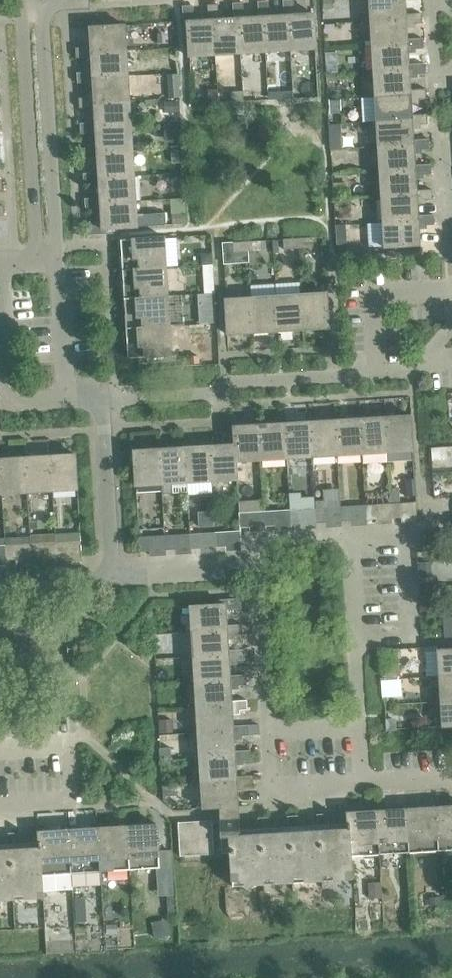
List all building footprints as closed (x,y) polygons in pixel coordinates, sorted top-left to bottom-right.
[(283,16),(288,15),(290,51),(316,49),(314,14),(294,15),(293,0),(285,0),(282,0),(283,16)] [(323,10),(332,10),(332,0),(322,0),(323,10)] [(370,21),(406,19),(405,14),(405,0),(369,0),(370,21)] [(257,2),(258,17),(263,17),(265,52),(290,51),(288,15),(283,16),(269,16),(268,1),(257,2)] [(232,3),(233,19),(238,18),(240,54),(265,52),(263,17),(258,17),(243,18),(242,3),(232,3)] [(207,5),(208,20),(212,20),(215,55),(240,54),(238,18),(233,19),(218,20),(217,4),(207,5)] [(212,20),(208,20),(193,21),(192,6),(182,6),(183,22),(186,22),(188,57),(215,55),(212,20)] [(370,21),(371,46),(407,44),(407,40),(406,25),(421,24),(421,13),(405,14),(406,19),(370,21)] [(76,58),(91,57),(91,53),(126,51),(124,25),(89,27),(90,47),(75,48),(76,58)] [(371,46),(373,71),(409,69),(408,65),(408,50),(423,49),(422,39),(407,40),(407,44),(371,46)] [(77,83),(93,82),(92,78),(128,76),(126,51),(91,53),(91,57),(92,72),(77,73),(77,83)] [(373,71),(375,96),(410,94),(410,90),(409,75),(424,74),(424,64),(408,65),(409,69),(373,71)] [(177,74),(167,75),(168,89),(178,88),(177,74)] [(79,108),(94,107),(94,103),(129,101),(128,76),(92,78),(93,82),(93,97),(78,98),(79,108)] [(375,96),(376,121),(412,119),(412,115),(411,100),(426,99),(425,89),(410,90),(410,94),(375,96)] [(217,90),(207,90),(207,99),(217,99),(217,90)] [(292,90),(281,91),(282,99),(293,98),(292,90)] [(242,91),(230,92),(230,102),(243,101),(242,91)] [(340,100),(328,100),(329,114),(341,114),(340,100)] [(80,134),(96,133),(95,128),(131,126),(129,101),(94,103),(94,107),(95,122),(80,123),(80,134)] [(178,102),(164,102),(164,112),(179,111),(178,102)] [(376,121),(378,146),(413,144),(413,140),(412,125),(427,124),(427,114),(412,115),(412,119),(376,121)] [(179,125),(163,126),(164,142),(180,141),(179,125)] [(82,159),(97,158),(97,154),(133,151),(131,126),(95,128),(96,133),(97,147),(81,148),(82,159)] [(378,146),(379,172),(415,169),(415,165),(414,151),(429,150),(428,139),(413,140),(413,144),(378,146)] [(336,140),(329,140),(329,149),(342,148),(341,144),(336,140)] [(178,150),(171,150),(171,163),(179,162),(178,150)] [(84,184),(99,183),(99,179),(134,177),(133,151),(97,154),(97,158),(98,173),(83,174),(84,184)] [(379,172),(381,197),(416,195),(416,190),(415,176),(430,175),(430,164),(415,165),(415,169),(379,172)] [(85,209),(100,208),(100,204),(136,202),(134,177),(99,179),(99,183),(100,198),(84,199),(85,209)] [(349,183),(333,183),(333,199),(349,198),(349,183)] [(381,197),(382,222),(418,220),(418,216),(417,201),(432,200),(431,190),(416,190),(416,195),(381,197)] [(184,199),(171,200),(172,224),(184,224),(184,199)] [(100,204),(100,208),(101,224),(86,225),(87,235),(102,234),(102,230),(137,228),(137,227),(165,225),(164,213),(137,215),(136,202),(100,204)] [(418,220),(382,222),(384,248),(420,246),(418,226),(434,225),(433,215),(418,216),(418,220)] [(346,225),(335,225),(336,233),(346,233),(346,225)] [(120,240),(122,270),(166,267),(164,237),(120,240)] [(298,249),(297,238),(283,239),(283,250),(298,249)] [(312,238),(297,238),(298,249),(312,248),(312,238)] [(261,241),(247,242),(248,252),(262,251),(261,241)] [(248,252),(247,242),(232,243),(233,253),(248,252)] [(204,254),(201,256),(201,265),(212,264),(212,253),(204,254)] [(122,270),(124,299),(168,296),(166,267),(122,270)] [(327,293),(301,294),(303,330),(329,328),(327,293)] [(301,294),(276,296),(278,332),(303,330),(301,294)] [(124,299),(126,329),(170,326),(168,296),(124,299)] [(276,296),(250,298),(253,333),(278,332),(276,296)] [(253,333),(250,298),(224,299),(227,335),(253,333)] [(170,326),(126,329),(127,359),(163,357),(171,356),(170,326)] [(410,415),(384,417),(387,453),(412,451),(410,415)] [(384,417),(359,419),(361,454),(387,453),(384,417)] [(359,419),(334,420),(336,456),(361,454),(359,419)] [(334,420),(309,422),(311,457),(336,456),(334,420)] [(309,422),(284,423),(286,459),(311,457),(309,422)] [(284,423),(259,425),(261,460),(286,459),(284,423)] [(233,427),(234,444),(235,444),(236,462),(261,460),(259,425),(233,427)] [(234,444),(209,446),(212,481),(237,480),(236,462),(235,444),(234,444)] [(209,446),(184,447),(187,483),(212,481),(209,446)] [(184,447),(159,449),(161,485),(187,483),(184,447)] [(447,447),(431,448),(431,461),(448,460),(447,447)] [(161,485),(159,449),(133,451),(135,486),(161,485)] [(75,454),(49,456),(52,491),(78,490),(75,454)] [(49,456),(24,457),(26,493),(52,491),(49,456)] [(0,459),(0,474),(1,494),(26,493),(24,457),(0,459)] [(301,493),(288,493),(289,510),(299,509),(314,508),(314,501),(314,497),(301,498),(301,493)] [(390,504),(391,518),(401,518),(400,503),(390,504)] [(365,505),(366,520),(376,519),(375,505),(365,505)] [(339,507),(340,522),(351,521),(350,506),(339,507)] [(314,508),(315,523),(325,522),(325,508),(314,508)] [(289,510),(290,525),(300,524),(299,509),(289,510)] [(264,511),(265,526),(275,526),(274,511),(264,511)] [(239,513),(239,528),(250,527),(249,512),(239,513)] [(214,532),(215,547),(226,547),(225,532),(214,532)] [(80,533),(55,534),(55,542),(65,542),(81,541),(80,533)] [(189,534),(190,549),(200,548),(199,533),(189,534)] [(55,534),(29,536),(29,537),(30,544),(40,543),(55,542),(55,534)] [(164,535),(165,550),(175,550),(174,535),(164,535)] [(138,537),(139,552),(149,551),(148,536),(138,537)] [(29,537),(4,538),(5,545),(15,545),(30,544),(29,537)] [(81,541),(65,542),(66,556),(82,555),(81,541)] [(55,542),(40,543),(41,558),(56,557),(55,542)] [(55,542),(56,557),(66,556),(65,542),(55,542)] [(30,544),(31,559),(41,558),(40,543),(30,544)] [(30,544),(15,545),(16,559),(31,559),(30,544)] [(5,545),(6,560),(16,559),(15,545),(5,545)] [(430,562),(418,563),(419,576),(431,575),(430,562)] [(190,606),(191,632),(227,630),(227,625),(226,610),(241,609),(240,598),(225,599),(225,604),(190,606)] [(443,612),(444,623),(451,622),(451,611),(443,612)] [(191,632),(193,657),(228,655),(228,651),(227,636),(243,635),(242,624),(227,625),(227,630),(191,632)] [(381,650),(379,650),(381,680),(382,680),(400,679),(398,649),(381,650)] [(439,676),(451,675),(451,649),(437,650),(439,676)] [(193,657),(194,682),(230,680),(230,676),(229,661),(244,660),(243,650),(228,651),(228,655),(193,657)] [(194,682),(196,707),(232,705),(231,701),(230,686),(246,685),(245,675),(230,676),(230,680),(194,682)] [(440,701),(451,700),(451,675),(439,676),(440,701)] [(196,707),(197,732),(233,730),(233,726),(232,711),(247,710),(247,700),(231,701),(232,705),(196,707)] [(440,701),(442,727),(451,726),(451,700),(440,701)] [(172,720),(158,721),(159,734),(172,733),(172,720)] [(197,732),(199,758),(235,756),(234,751),(233,736),(249,736),(248,725),(233,726),(233,730),(197,732)] [(199,758),(200,783),(236,781),(236,776),(235,762),(250,761),(250,750),(234,751),(235,756),(199,758)] [(236,781),(200,783),(202,809),(238,807),(236,787),(252,786),(251,776),(236,776),(236,781)] [(176,785),(162,786),(163,795),(177,794),(176,785)] [(435,807),(438,851),(451,850),(451,806),(435,807)] [(435,807),(406,809),(408,853),(438,851),(435,807)] [(406,809),(376,811),(379,855),(408,853),(406,809)] [(346,813),(347,829),(348,829),(349,856),(351,856),(379,855),(376,811),(346,813)] [(348,829),(347,829),(328,830),(327,814),(316,814),(317,831),(298,832),(297,816),(287,816),(288,833),(269,834),(268,817),(257,818),(258,834),(239,836),(238,819),(219,820),(221,854),(230,853),(232,886),(352,879),(351,856),(349,856),(348,829)] [(211,821),(179,822),(177,822),(179,856),(181,856),(213,854),(211,821)] [(157,824),(127,826),(129,870),(159,868),(157,824)] [(127,826),(97,828),(100,872),(129,870),(127,826)] [(97,828),(68,830),(71,873),(100,872),(97,828)] [(38,831),(39,848),(41,875),(42,875),(71,873),(68,830),(38,831)] [(39,848),(19,849),(18,833),(8,833),(9,850),(0,850),(0,901),(43,898),(42,875),(41,875),(39,848)] [(381,887),(368,887),(369,899),(382,898),(381,887)] [(441,897),(429,898),(430,910),(442,909),(441,897)] [(86,912),(75,912),(76,923),(87,923),(86,912)] [(168,920),(152,923),(155,939),(171,936),(168,920)] [(117,925),(106,925),(106,936),(117,936),(117,925)]
